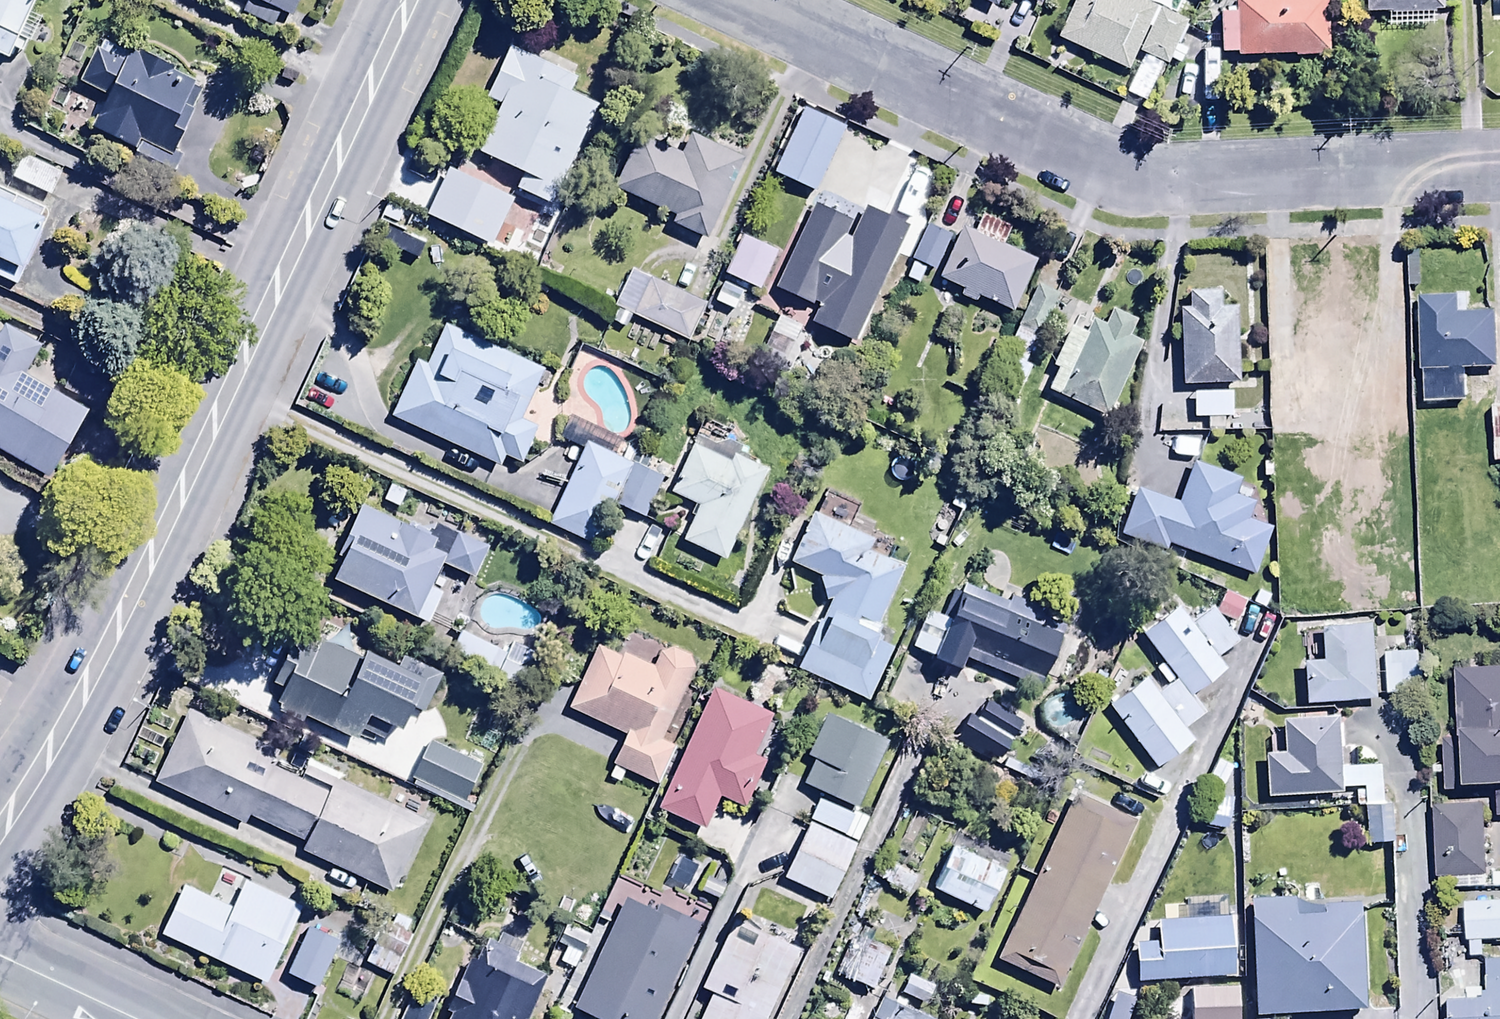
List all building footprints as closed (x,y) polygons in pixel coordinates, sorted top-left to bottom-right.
[(6,62),(10,53),(19,58),(24,48),(28,50),(39,25),(26,19),(34,0),(0,0),(0,60),(6,62)] [(993,8),(997,0),(976,0),(993,8)] [(1055,37),(1127,70),(1136,51),(1165,65),(1186,20),(1143,0),(1072,0),(1055,37)] [(1220,52),(1235,52),(1236,56),(1329,54),(1327,0),(1233,0),(1233,11),(1219,11),(1220,52)] [(1363,12),(1441,11),(1441,0),(1363,0),(1363,12)] [(139,49),(136,55),(98,36),(76,81),(104,95),(87,130),(173,173),(181,156),(173,152),(204,88),(169,71),(172,66),(139,49)] [(509,46),(485,97),(498,103),(476,150),(522,172),(514,188),(549,205),(596,104),(568,91),(575,76),(509,46)] [(846,124),(804,102),(770,168),(811,189),(846,124)] [(19,131),(7,157),(50,178),(62,152),(19,131)] [(636,133),(612,186),(674,215),(670,223),(705,239),(743,156),(690,131),(680,153),(636,133)] [(540,213),(447,168),(422,218),(516,263),(540,213)] [(15,286),(51,210),(0,186),(0,280),(15,286)] [(912,223),(869,204),(854,237),(847,233),(854,218),(815,201),(776,286),(814,303),(817,297),(823,300),(813,322),(858,342),(912,223)] [(961,225),(937,276),(962,287),(959,295),(974,302),(977,295),(1010,310),(1033,259),(1002,244),(1010,226),(981,213),(973,231),(961,225)] [(928,221),(910,259),(912,260),(904,277),(917,283),(924,267),(932,271),(951,231),(928,221)] [(775,248),(741,232),(722,271),(756,288),(775,248)] [(1187,287),(1177,287),(1180,366),(1235,363),(1231,285),(1223,285),(1222,267),(1186,269),(1187,287)] [(617,308),(610,322),(623,328),(629,315),(686,342),(704,303),(630,268),(612,306),(617,308)] [(721,282),(713,301),(734,310),(742,290),(721,282)] [(1016,325),(1036,335),(1056,291),(1036,282),(1016,325)] [(1467,311),(1467,294),(1419,295),(1420,368),(1450,367),(1450,374),(1465,374),(1465,368),(1497,367),(1496,310),(1467,311)] [(1055,367),(1046,388),(1108,414),(1139,342),(1126,336),(1133,318),(1110,308),(1104,323),(1091,317),(1085,332),(1068,324),(1051,365),(1055,367)] [(416,360),(390,415),(499,466),(504,456),(518,463),(535,426),(521,419),(544,369),(442,322),(423,363),(416,360)] [(46,476),(86,410),(24,373),(41,346),(2,323),(0,326),(0,448),(46,476)] [(76,355),(61,390),(103,408),(118,373),(76,355)] [(1232,370),(1192,371),(1192,396),(1233,395),(1232,370)] [(1490,383),(1492,440),(1499,440),(1499,383),(1490,383)] [(627,442),(585,422),(547,500),(590,520),(627,442)] [(692,442),(668,492),(695,505),(679,539),(721,560),(766,467),(732,451),(728,460),(692,442)] [(1168,524),(1248,554),(1266,504),(1247,497),(1254,477),(1234,470),(1238,459),(1193,442),(1178,481),(1132,464),(1114,512),(1166,531),(1168,524)] [(340,558),(331,578),(427,623),(442,592),(428,586),(443,554),(430,548),(435,537),(360,502),(335,555),(340,558)] [(811,510),(788,562),(817,574),(826,600),(795,669),(867,701),(892,646),(874,637),(877,630),(853,619),(856,613),(877,623),(902,566),(869,551),(875,539),(811,510)] [(441,564),(473,578),(486,546),(455,532),(441,564)] [(926,609),(910,647),(960,667),(963,658),(1039,689),(1065,626),(963,584),(959,593),(951,590),(941,615),(926,609)] [(1299,644),(1303,686),(1376,679),(1368,599),(1317,604),(1321,642),(1299,644)] [(1175,678),(1191,695),(1225,669),(1216,657),(1238,641),(1210,603),(1187,620),(1176,605),(1140,632),(1175,678)] [(293,634),(271,681),(281,686),(271,709),(300,723),(304,714),(356,739),(360,730),(381,741),(389,725),(397,729),(408,707),(422,714),(441,674),(403,655),(399,663),(364,647),(360,656),(318,636),(314,644),(293,634)] [(595,644),(566,706),(623,735),(610,764),(613,765),(607,778),(619,783),(624,772),(657,787),(675,745),(660,739),(692,667),(688,656),(672,647),(658,652),(651,665),(622,652),(620,656),(595,644)] [(1422,651),(1384,652),(1386,695),(1423,694),(1422,651)] [(1191,695),(1175,678),(1156,692),(1144,675),(1107,703),(1155,768),(1192,740),(1183,728),(1204,712),(1191,695)] [(771,714),(712,686),(656,808),(702,830),(718,796),(742,807),(764,759),(753,753),(771,714)] [(1337,769),(1332,699),(1283,702),(1285,731),(1262,733),(1265,775),(1337,769)] [(967,713),(953,739),(980,753),(981,750),(1000,761),(1022,720),(985,700),(976,718),(967,713)] [(854,788),(883,723),(832,701),(829,707),(821,704),(806,738),(814,741),(803,766),(854,788)] [(187,708),(153,781),(243,823),(247,815),(303,841),(299,849),(391,892),(425,819),(342,781),(345,772),(309,756),(301,773),(329,787),(327,793),(270,767),(278,751),(187,708)] [(484,746),(430,720),(407,767),(460,793),(484,746)] [(1339,767),(1340,788),(1353,787),(1357,844),(1392,841),(1390,801),(1382,801),(1380,764),(1339,767)] [(1138,801),(1074,771),(993,942),(1056,972),(1138,801)] [(819,779),(809,798),(838,814),(849,794),(819,779)] [(1481,783),(1431,786),(1435,863),(1485,861),(1481,783)] [(854,826),(808,804),(782,858),(828,881),(854,826)] [(951,823),(930,869),(984,894),(1005,848),(951,823)] [(890,841),(879,860),(905,874),(916,855),(890,841)] [(184,865),(160,915),(266,966),(303,890),(244,861),(231,888),(184,865)] [(1360,884),(1249,888),(1253,995),(1364,991),(1360,884)] [(555,1008),(567,1014),(571,1006),(598,1018),(653,1018),(698,922),(656,902),(653,910),(622,896),(610,921),(596,915),(587,935),(564,924),(556,943),(565,947),(558,963),(572,969),(555,1008)] [(1137,963),(1235,953),(1229,896),(1152,904),(1154,926),(1134,928),(1137,963)] [(1463,900),(1464,940),(1469,940),(1469,956),(1481,956),(1481,939),(1499,939),(1499,899),(1463,900)] [(336,926),(307,911),(284,958),(313,972),(336,926)] [(697,1018),(773,1018),(791,979),(785,976),(787,970),(797,975),(805,958),(795,954),(797,949),(731,919),(699,990),(709,994),(697,1018)] [(488,948),(476,943),(465,968),(461,966),(442,1007),(449,1010),(445,1018),(524,1018),(545,974),(513,960),(521,942),(496,930),(488,948)] [(375,938),(363,962),(393,976),(404,952),(375,938)] [(1447,1018),(1499,1018),(1499,957),(1484,958),(1485,997),(1446,998),(1447,1018)] [(883,971),(860,1018),(934,1018),(943,1000),(883,971)] [(1164,1018),(1240,1018),(1239,979),(1204,980),(1205,995),(1185,995),(1185,1001),(1163,1002),(1164,1018)] [(439,993),(415,982),(398,1018),(427,1018),(439,993)]
